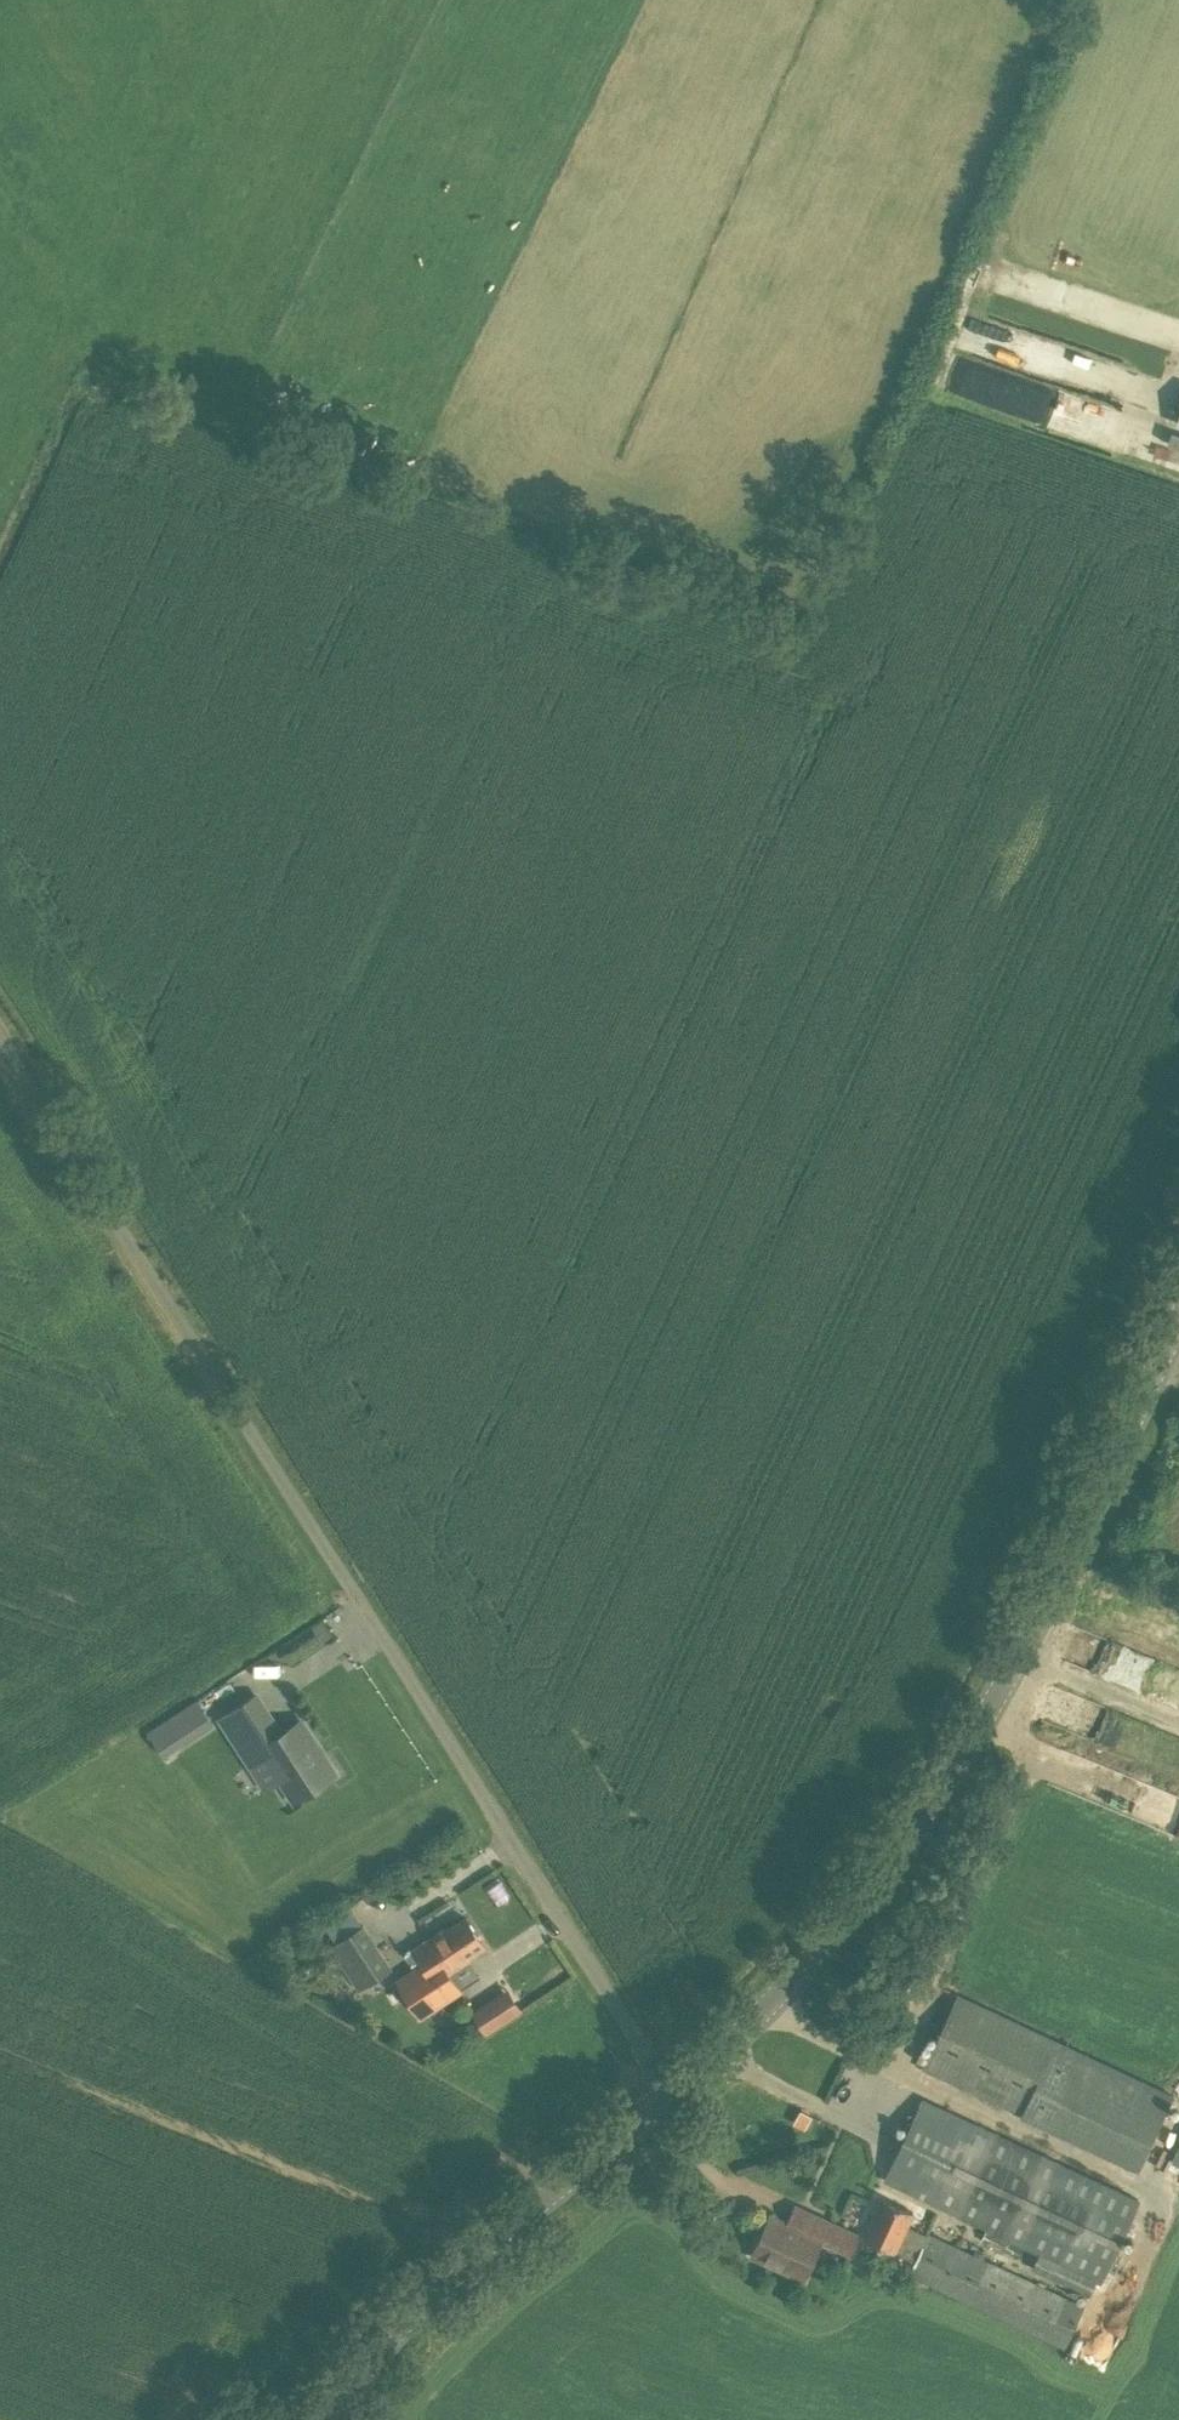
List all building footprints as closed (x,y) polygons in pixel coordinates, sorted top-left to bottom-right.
[(255,1695),(223,1716),(252,1762),(268,1786),(285,1776),(288,1780),(299,1797),(335,1774),(322,1753),(316,1757),(311,1749),(313,1748),(296,1722),(273,1737),(266,1725),(272,1720),(255,1695)] [(362,1924),(354,1913),(328,1930),(335,1942),(330,1945),(358,1990),(392,1968),(363,1923),(362,1924)] [(485,1945),(466,1915),(448,1927),(447,1926),(413,1947),(424,1964),(400,1979),(421,2013),(459,1989),(448,1972),(467,1960),(465,1957),(485,1945)] [(487,2033),(520,2009),(505,1989),(472,2012),(487,2033)] [(1138,2170),(1173,2093),(957,1992),(922,2068),(1021,2113),(1020,2114),(1138,2170)] [(1102,2283),(1141,2199),(1066,2164),(943,2107),(921,2097),(883,2180),(905,2190),(1038,2252),(1031,2268),(1091,2295),(1097,2281),(1102,2283)] [(805,2126),(811,2113),(800,2108),(793,2121),(805,2126)] [(929,2234),(907,2224),(913,2212),(881,2197),(863,2235),(895,2250),(915,2260),(909,2273),(1065,2347),(1084,2304),(929,2232),(929,2234)] [(861,2233),(794,2202),(786,2222),(770,2215),(752,2254),(804,2278),(821,2241),(851,2255),(861,2233)] [(1092,2356),(1120,2364),(1129,2336),(1101,2328),(1092,2356)]
